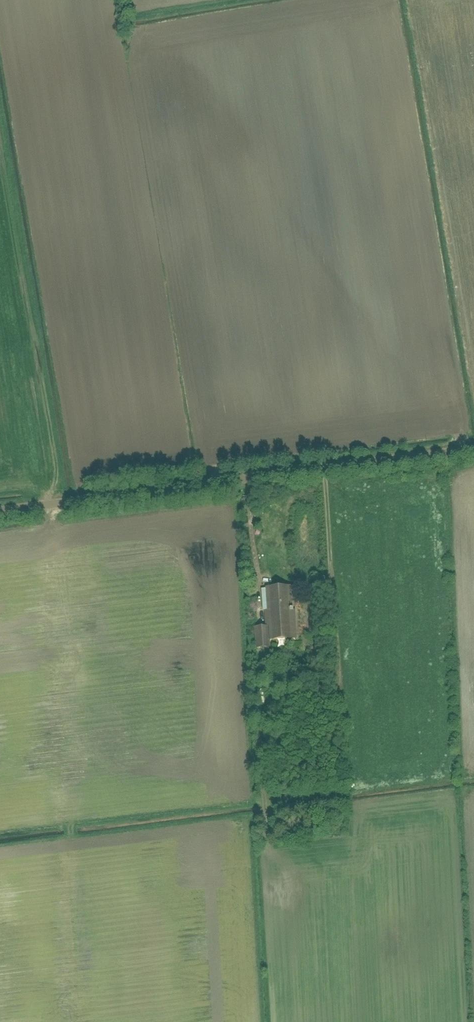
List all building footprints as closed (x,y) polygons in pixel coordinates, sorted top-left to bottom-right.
[(267,653),(267,639),(292,638),(291,605),(285,605),(284,589),(268,590),(269,624),(256,624),(257,653),(266,653),(267,653)]
